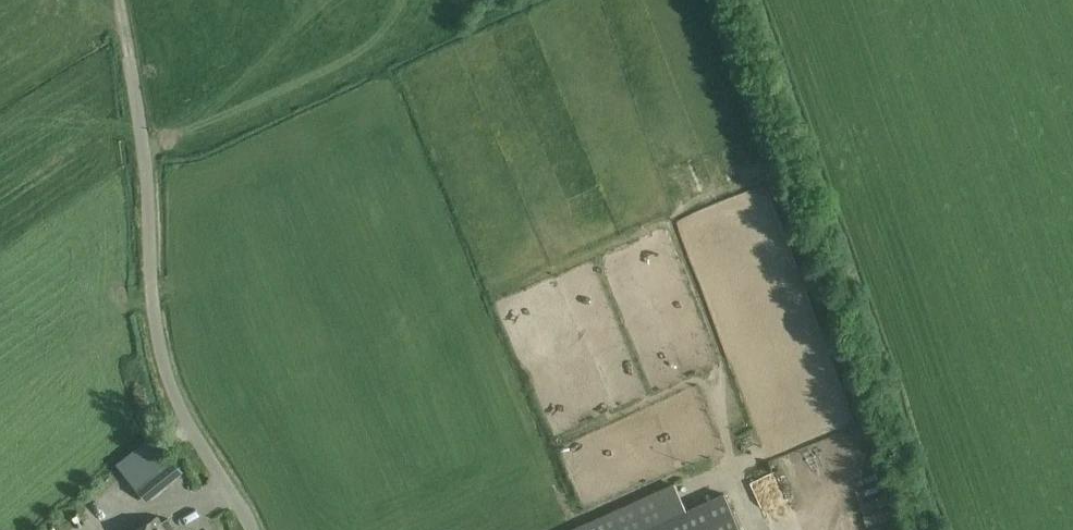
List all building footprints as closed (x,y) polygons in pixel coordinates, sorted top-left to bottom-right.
[(167,456),(150,435),(116,461),(117,462),(133,482),(167,456)] [(133,482),(138,489),(147,500),(183,471),(169,454),(167,456),(133,482)] [(567,529),(742,529),(724,492),(685,510),(672,482),(567,529)] [(137,529),(173,529),(175,529),(168,518),(161,523),(157,517),(137,529)]
